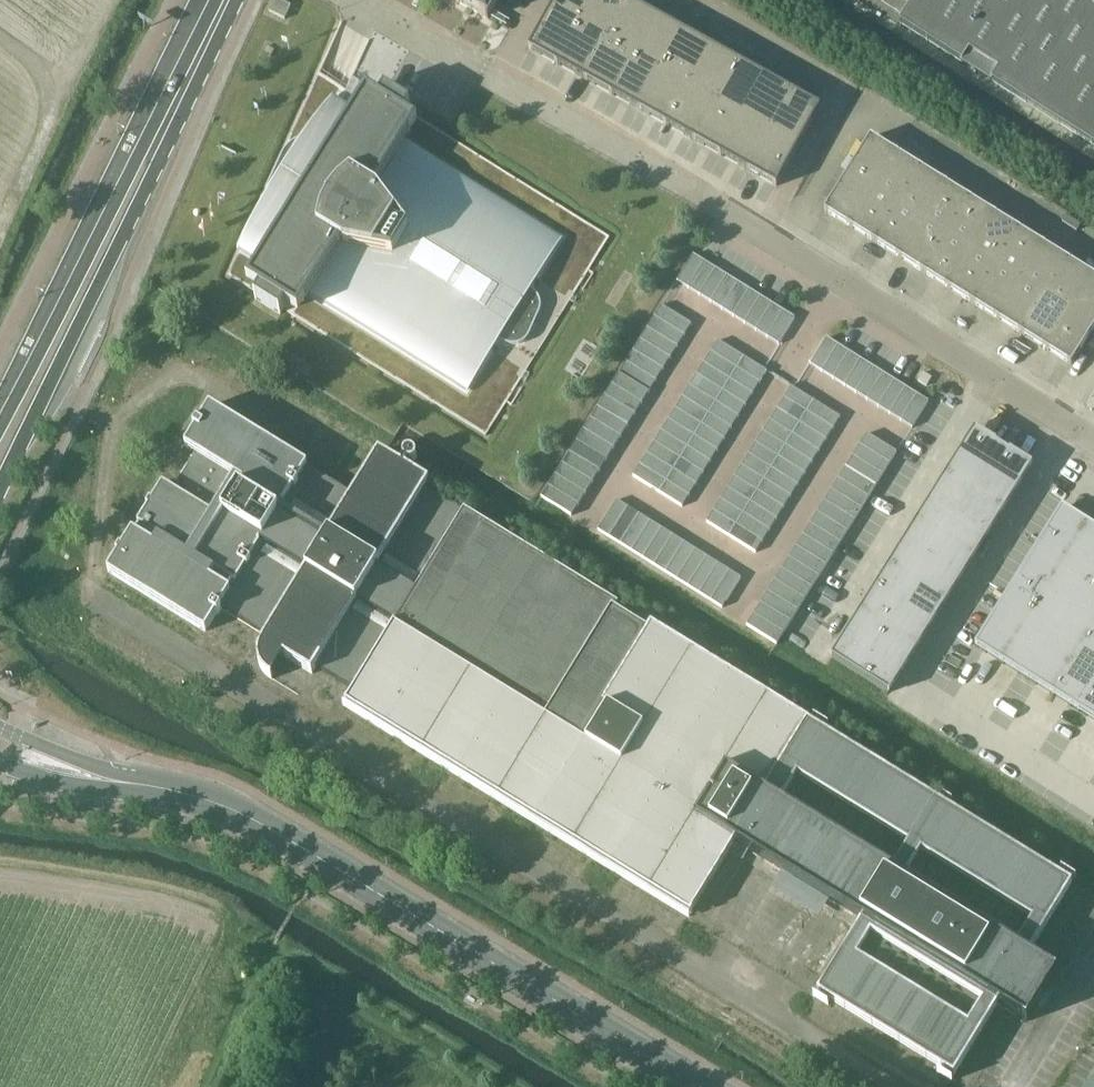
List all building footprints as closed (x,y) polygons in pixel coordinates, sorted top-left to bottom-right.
[(269,11),(287,19),(292,6),(279,0),(274,0),(269,11)] [(488,18),(498,0),(456,0),(488,18)] [(551,9),(580,25),(594,0),(556,0),(551,9)] [(580,25),(607,40),(629,0),(628,0),(594,0),(580,25)] [(607,40),(634,55),(656,16),(629,0),(607,40)] [(900,23),(1093,145),(1093,0),(915,0),(900,23)] [(529,49),(558,64),(580,25),(551,9),(529,49)] [(656,16),(634,55),(662,70),(684,31),(656,16)] [(371,40),(369,39),(346,89),(321,73),(343,22),(342,22),(325,59),(318,73),(241,246),(238,250),(239,251),(228,274),(258,293),(255,298),(281,314),(284,309),(486,436),(610,237),(408,111),(411,106),(386,90),(363,76),(365,72),(358,68),(371,40)] [(580,25),(558,64),(585,80),(607,40),(580,25)] [(711,46),(684,31),(662,70),(689,85),(711,46)] [(607,40),(585,80),(612,95),(634,55),(607,40)] [(268,45),(264,53),(271,57),(275,49),(268,45)] [(711,46),(689,85),(716,100),(738,61),(711,46)] [(662,70),(634,55),(612,95),(640,110),(662,70)] [(765,76),(738,61),(716,100),(743,116),(765,76)] [(662,70),(640,110),(667,125),(689,85),(662,70)] [(743,116),(770,131),(792,91),(765,76),(743,116)] [(689,85),(667,125),(694,140),(716,100),(689,85)] [(821,107),(792,91),(770,131),(799,147),(821,107)] [(716,100),(694,140),(721,155),(743,116),(716,100)] [(721,155),(748,170),(770,131),(743,116),(721,155)] [(748,170),(777,186),(799,147),(770,131),(748,170)] [(873,189),(896,152),(871,137),(848,174),(873,189)] [(897,205),(920,168),(896,152),(873,189),(897,205)] [(922,220),(945,183),(920,168),(897,205),(922,220)] [(850,226),(873,189),(848,174),(825,211),(850,226)] [(947,236),(970,198),(945,183),(922,220),(947,236)] [(874,242),(897,205),(873,189),(850,226),(874,242)] [(971,251),(994,214),(970,198),(947,236),(971,251)] [(899,257),(922,220),(897,205),(874,242),(899,257)] [(996,266),(1019,229),(994,214),(971,251),(996,266)] [(924,273),(947,236),(922,220),(899,257),(924,273)] [(1021,282),(1044,244),(1019,229),(996,266),(1021,282)] [(948,288),(971,251),(947,236),(924,273),(948,288)] [(1046,297),(1069,260),(1044,244),(1021,282),(1046,297)] [(973,303),(996,266),(971,251),(948,288),(973,303)] [(694,254),(677,280),(689,287),(705,261),(694,254)] [(1070,312),(1093,275),(1069,260),(1046,297),(1070,312)] [(705,261),(689,287),(700,295),(717,268),(705,261)] [(998,319),(1021,282),(996,266),(973,303),(998,319)] [(717,268),(700,295),(711,302),(728,275),(717,268)] [(728,275),(711,302),(723,309),(739,282),(728,275)] [(1093,275),(1070,312),(1093,327),(1093,276),(1093,275)] [(739,282),(723,309),(734,316),(750,289),(739,282)] [(1023,334),(1046,297),(1021,282),(998,319),(1023,334)] [(750,289),(734,316),(745,323),(762,296),(750,289)] [(762,296),(745,323),(757,330),(773,304),(762,296)] [(1047,349),(1070,312),(1046,297),(1023,334),(1047,349)] [(773,304),(757,330),(768,337),(784,311),(773,304)] [(692,324),(662,305),(655,316),(685,335),(692,324)] [(784,311),(768,337),(779,344),(796,318),(784,311)] [(1093,329),(1093,327),(1070,312),(1047,349),(1072,365),(1093,329)] [(685,335),(655,316),(648,328),(678,346),(685,335)] [(678,346),(648,328),(641,339),(671,358),(678,346)] [(828,338),(812,365),(823,372),(839,345),(828,338)] [(671,358),(641,339),(634,350),(664,369),(671,358)] [(746,357),(718,340),(711,351),(739,368),(746,357)] [(839,345),(823,372),(834,379),(851,352),(839,345)] [(664,369),(634,350),(627,361),(657,380),(664,369)] [(739,368),(711,351),(704,362),(732,379),(739,368)] [(851,352),(834,379),(845,386),(862,359),(851,352)] [(768,370),(746,357),(739,368),(761,382),(768,370)] [(862,359),(845,386),(857,393),(873,366),(862,359)] [(657,380),(627,361),(620,373),(650,392),(657,380)] [(732,379),(704,362),(697,374),(725,391),(732,379)] [(873,366),(857,393),(868,400),(884,374),(873,366)] [(761,382),(739,368),(732,379),(754,393),(761,382)] [(650,392),(620,373),(613,384),(643,403),(650,392)] [(725,391),(697,374),(691,385),(718,402),(725,391)] [(884,374),(868,400),(879,407),(896,381),(884,374)] [(754,393),(732,379),(725,391),(747,405),(754,393)] [(896,381),(879,407),(891,414),(907,388),(896,381)] [(643,403),(613,384),(606,395),(636,414),(643,403)] [(718,402),(691,385),(684,397),(711,413),(718,402)] [(815,400),(792,386),(785,397),(808,411),(815,400)] [(907,388),(891,414),(902,421),(918,395),(907,388)] [(747,405),(725,391),(718,402),(740,416),(747,405)] [(636,414),(606,395),(599,407),(629,425),(636,414)] [(918,395),(902,421),(913,428),(930,402),(918,395)] [(711,413),(684,397),(677,408),(704,425),(711,413)] [(808,411),(785,397),(778,409),(801,423),(808,411)] [(841,416),(815,400),(808,411),(834,428),(841,416)] [(740,416),(718,402),(711,413),(733,427),(740,416)] [(206,631),(217,615),(218,615),(222,609),(266,636),(260,647),(258,651),(257,657),(259,663),(264,673),(272,680),(285,658),(313,674),(317,667),(354,690),(349,698),(348,698),(344,705),(690,918),(733,848),(859,926),(817,995),(956,1080),(1000,1009),(1028,1026),(1058,977),(1029,959),(1075,885),(651,625),(647,630),(615,610),(618,605),(464,510),(463,511),(426,488),(430,483),(406,468),(408,465),(412,464),(415,462),(416,459),(416,456),(415,453),(413,452),(411,451),(409,450),(406,451),(404,452),(402,455),(402,458),(402,461),(400,465),(380,452),(354,496),(307,467),(308,465),(210,405),(199,423),(198,422),(194,428),(195,429),(184,448),(195,455),(176,488),(164,481),(153,499),(151,499),(148,505),(149,506),(138,524),(140,525),(136,530),(134,529),(123,547),(121,546),(117,553),(119,554),(108,571),(205,631),(206,631)] [(629,425),(599,407),(592,418),(622,437),(629,425)] [(704,425),(677,408),(670,419),(697,436),(704,425)] [(801,423),(778,409),(771,420),(794,434),(801,423)] [(834,428),(808,411),(801,423),(827,439),(834,428)] [(733,427),(711,413),(704,425),(727,439),(733,427)] [(1002,435),(973,417),(958,440),(988,458),(1002,435)] [(622,437),(592,418),(585,429),(615,448),(622,437)] [(697,436),(670,419),(663,431),(690,447),(697,436)] [(794,434),(771,420),(764,432),(787,445),(794,434)] [(827,439),(801,423),(794,434),(820,450),(827,439)] [(727,439),(704,425),(697,436),(720,450),(727,439)] [(615,448),(585,429),(578,441),(608,459),(615,448)] [(690,447),(663,431),(656,442),(683,459),(690,447)] [(787,445),(764,432),(757,443),(780,457),(787,445)] [(898,452),(868,433),(861,445),(891,463),(898,452)] [(820,450),(794,434),(787,445),(813,462),(820,450)] [(1031,454),(1002,435),(988,458),(1017,477),(1031,454)] [(720,450),(697,436),(690,447),(713,461),(720,450)] [(988,458),(958,440),(944,463),(973,481),(988,458)] [(608,459),(578,441),(570,452),(601,471),(608,459)] [(683,459),(656,442),(649,453),(676,470),(683,459)] [(780,457),(757,443),(750,454),(773,468),(780,457)] [(813,462),(787,445),(780,457),(806,473),(813,462)] [(891,463),(861,445),(854,456),(884,475),(891,463)] [(713,461),(690,447),(683,459),(706,473),(713,461)] [(601,471),(570,452),(563,463),(594,482),(601,471)] [(676,470),(649,453),(642,465),(669,481),(676,470)] [(773,468),(750,454),(743,466),(766,480),(773,468)] [(884,475),(854,456),(847,467),(877,486),(884,475)] [(806,473),(780,457),(773,468),(799,484),(806,473)] [(1017,477),(988,458),(973,481),(1002,500),(1017,477)] [(706,473),(683,459),(676,470),(699,484),(706,473)] [(594,482),(563,463),(556,474),(586,493),(594,482)] [(973,481),(944,463),(930,486),(959,504),(973,481)] [(669,481),(642,465),(635,476),(662,493),(669,481)] [(766,480),(743,466),(736,477),(759,491),(766,480)] [(877,486),(847,467),(840,478),(870,497),(877,486)] [(799,484),(773,468),(766,480),(792,496),(799,484)] [(699,484),(676,470),(669,481),(692,495),(699,484)] [(586,493),(556,474),(549,486),(579,505),(586,493)] [(759,491),(736,477),(729,488),(752,502),(759,491)] [(870,497),(840,478),(833,490),(863,509),(870,497)] [(792,496),(766,480),(759,491),(785,507),(792,496)] [(692,495),(669,481),(662,493),(685,507),(692,495)] [(1002,500),(973,481),(959,504),(988,523),(1002,500)] [(579,505),(549,486),(542,497),(572,516),(579,505)] [(959,504),(930,486),(915,509),(945,527),(959,504)] [(752,502),(729,488),(722,500),(745,514),(752,502)] [(863,509),(833,490),(826,501),(856,520),(863,509)] [(785,507),(759,491),(752,502),(778,519),(785,507)] [(1086,512),(1059,496),(1013,569),(1040,586),(1086,512)] [(617,500),(598,530),(610,537),(628,507),(617,500)] [(745,514),(722,500),(715,511),(738,525),(745,514)] [(856,520),(826,501),(819,512),(849,531),(856,520)] [(778,519),(752,502),(745,514),(771,530),(778,519)] [(988,523),(959,504),(945,527),(974,546),(988,523)] [(629,507),(610,537),(621,544),(640,514),(629,507)] [(945,527),(915,509),(901,532),(930,550),(945,527)] [(738,525),(715,511),(708,522),(731,536),(738,525)] [(849,531),(819,512),(811,524),(842,543),(849,531)] [(1040,586),(1065,601),(1093,555),(1093,517),(1086,512),(1040,586)] [(640,514),(621,544),(633,551),(651,521),(640,514)] [(771,530),(745,514),(738,525),(764,541),(771,530)] [(651,521),(633,551),(644,558),(663,528),(651,521)] [(842,543),(811,524),(804,535),(835,554),(842,543)] [(764,541),(738,525),(731,536),(757,553),(764,541)] [(974,546),(945,527),(930,550),(959,569),(974,546)] [(663,528),(644,558),(656,565),(674,535),(663,528)] [(930,550),(901,532),(887,555),(916,573),(930,550)] [(674,535),(656,565),(667,572),(686,542),(674,535)] [(835,554),(804,535),(797,546),(827,565),(835,554)] [(686,542),(667,572),(678,579),(697,548),(686,542)] [(827,565),(797,546),(790,558),(820,576),(827,565)] [(697,548),(678,579),(690,585),(709,555),(697,548)] [(959,569),(930,550),(916,573),(945,592),(959,569)] [(709,555),(690,585),(701,592),(720,562),(709,555)] [(916,573),(887,555),(872,578),(902,596),(916,573)] [(1065,601),(1091,617),(1093,612),(1093,555),(1065,601)] [(820,576),(790,558),(783,569),(813,588),(820,576)] [(720,562),(701,592),(713,599),(731,569),(720,562)] [(731,569),(713,599),(724,606),(743,576),(731,569)] [(813,588),(783,569),(776,580),(806,599),(813,588)] [(1040,586),(1013,569),(973,634),(999,651),(1040,586)] [(945,592),(916,573),(902,596),(931,615),(945,592)] [(902,596),(872,578),(858,601),(887,619),(902,596)] [(806,599),(776,580),(769,591),(799,610),(806,599)] [(1040,586),(999,651),(1025,667),(1065,601),(1040,586)] [(799,610),(769,591),(762,603),(792,622),(799,610)] [(931,615),(902,596),(887,619),(916,638),(931,615)] [(887,619),(858,601),(844,624),(873,642),(887,619)] [(1065,601),(1025,667),(1050,682),(1091,617),(1065,601)] [(792,622),(762,603),(755,614),(785,633),(792,622)] [(785,633),(755,614),(748,625),(778,644),(785,633)] [(1050,682),(1075,698),(1093,668),(1093,619),(1091,617),(1050,682)] [(916,638),(887,619),(873,642),(902,661),(916,638)] [(873,642),(844,624),(829,647),(859,665),(873,642)] [(902,661),(873,642),(859,665),(888,684),(902,661)] [(1075,698),(1093,710),(1093,668),(1075,698)]
